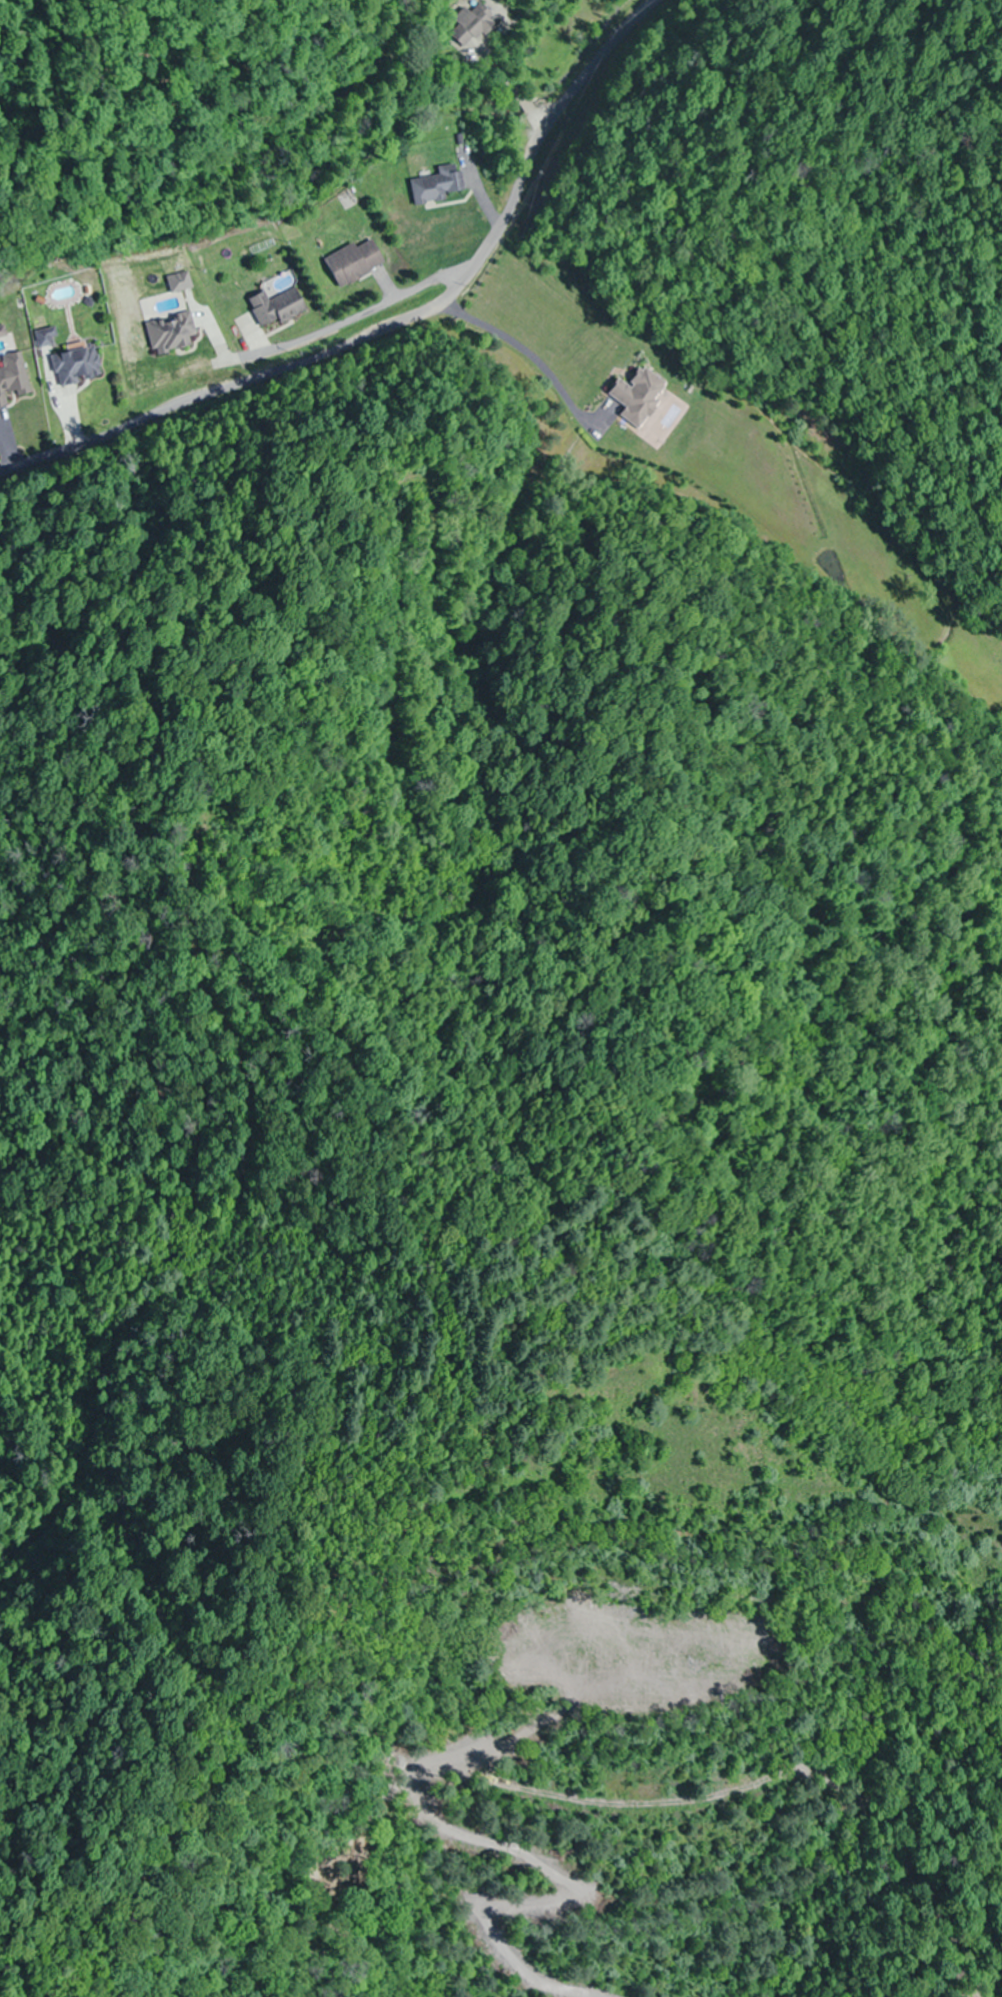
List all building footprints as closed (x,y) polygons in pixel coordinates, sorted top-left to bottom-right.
[(500,22),(484,6),(476,15),(470,9),(458,21),(464,27),(455,35),(471,51),(500,22)] [(466,192),(463,165),(441,168),(442,177),(413,181),(417,207),(448,203),(447,195),(466,192)] [(327,260),(342,290),(388,266),(375,241),(359,249),(357,245),(327,260)] [(272,301),(269,293),(251,301),(264,331),(309,312),(299,290),(272,301)] [(156,356),(195,349),(192,338),(198,337),(194,314),(149,323),(156,356)] [(54,356),(61,388),(103,379),(97,347),(54,356)] [(11,408),(8,395),(19,393),(20,398),(32,396),(25,354),(4,358),(6,369),(0,370),(0,410),(11,408)] [(674,387),(646,367),(632,387),(621,380),(611,395),(629,407),(623,416),(644,431),(674,387)]
